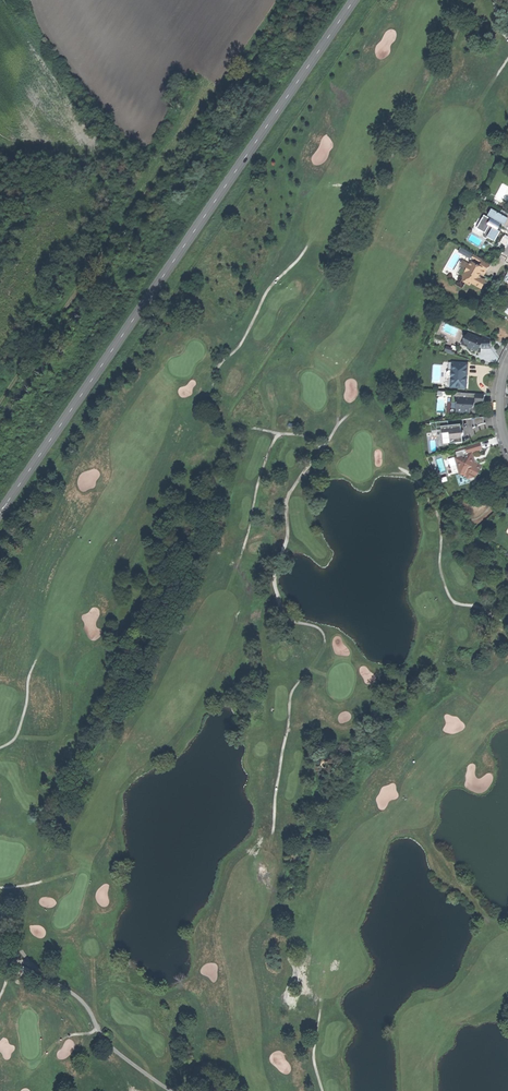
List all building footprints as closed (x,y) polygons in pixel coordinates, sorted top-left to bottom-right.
[(479,227),(489,232),(487,236),(495,240),(494,239),(499,229),(497,229),(500,224),(507,227),(507,226),(507,212),(501,209),(500,212),(491,208),(488,215),(491,216),(490,217),(484,214),(482,219),(483,219),(479,227)] [(459,251),(472,258),(474,254),(461,247),(459,251)] [(460,275),(456,284),(462,287),(465,282),(470,284),(471,282),(480,286),(482,286),(484,282),(483,279),(479,278),(480,276),(478,275),(479,273),(484,275),(486,270),(487,270),(491,263),(474,254),(472,258),(479,261),(477,265),(471,261),(470,264),(463,261),(460,266),(466,269),(463,276),(460,275)] [(479,350),(480,346),(482,346),(482,347),(491,347),(490,343),(490,338),(482,334),(482,338),(480,338),(473,335),(472,336),(467,334),(465,340),(470,342),(468,347),(475,350),(476,348),(479,350)] [(466,389),(466,386),(450,385),(451,377),(448,377),(447,375),(447,372),(449,371),(451,371),(452,362),(443,362),(443,365),(440,366),(440,374),(442,376),(441,388),(466,389)] [(450,385),(466,386),(467,376),(468,363),(452,362),(451,371),(449,371),(447,372),(447,375),(448,377),(451,377),(450,385)] [(475,393),(457,392),(457,397),(452,397),(452,403),(458,403),(458,407),(456,407),(456,413),(463,413),(463,412),(469,412),(469,409),(473,406),(473,402),(474,402),(475,398),(475,393)] [(483,416),(473,417),(474,427),(484,423),(483,416)] [(443,427),(445,445),(463,443),(462,434),(461,425),(443,427)] [(456,475),(459,486),(470,482),(469,479),(475,477),(479,469),(478,465),(476,462),(475,460),(471,461),(470,459),(471,459),(471,457),(470,454),(482,450),(480,442),(454,450),(457,457),(459,465),(457,465),(460,474),(456,475)] [(448,468),(457,465),(459,465),(457,457),(446,460),(448,468)]
